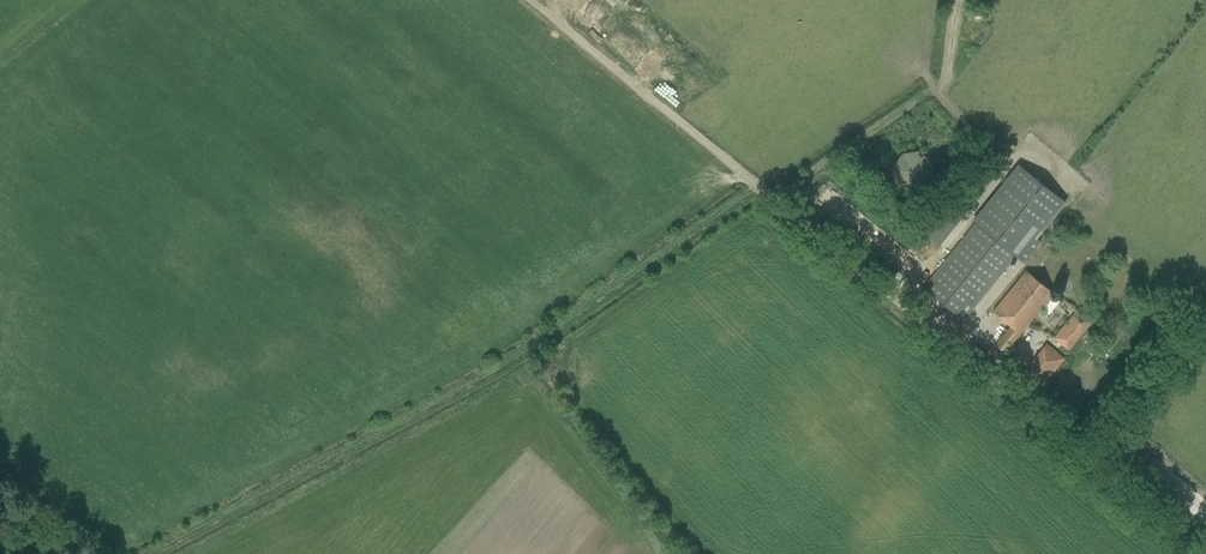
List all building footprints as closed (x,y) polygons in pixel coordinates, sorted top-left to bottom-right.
[(677,106),(685,95),(664,81),(657,92),(677,106)] [(918,151),(901,153),(892,167),(895,183),(908,192),(924,189),(934,176),(931,160),(918,151)] [(975,223),(931,278),(923,287),(964,320),(971,311),(1016,256),(1024,262),(1041,242),(1037,239),(1066,202),(1018,164),(972,221),(975,223)] [(920,233),(938,247),(974,202),(957,187),(920,233)] [(1026,271),(1001,302),(993,311),(1011,326),(995,345),(1005,352),(1053,293),(1026,271)] [(1077,310),(1054,338),(1070,351),(1093,323),(1077,310)] [(1047,344),(1023,373),(1015,382),(1033,397),(1065,359),(1047,344)]
